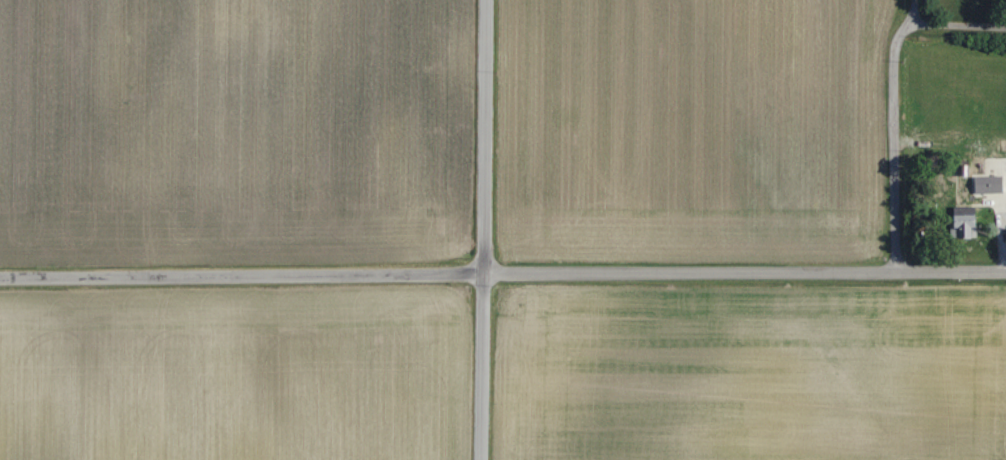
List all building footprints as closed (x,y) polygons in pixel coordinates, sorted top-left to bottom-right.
[(976,176),(976,194),(1005,194),(1005,176),(976,176)] [(952,207),(952,239),(976,239),(976,207),(952,207)]
